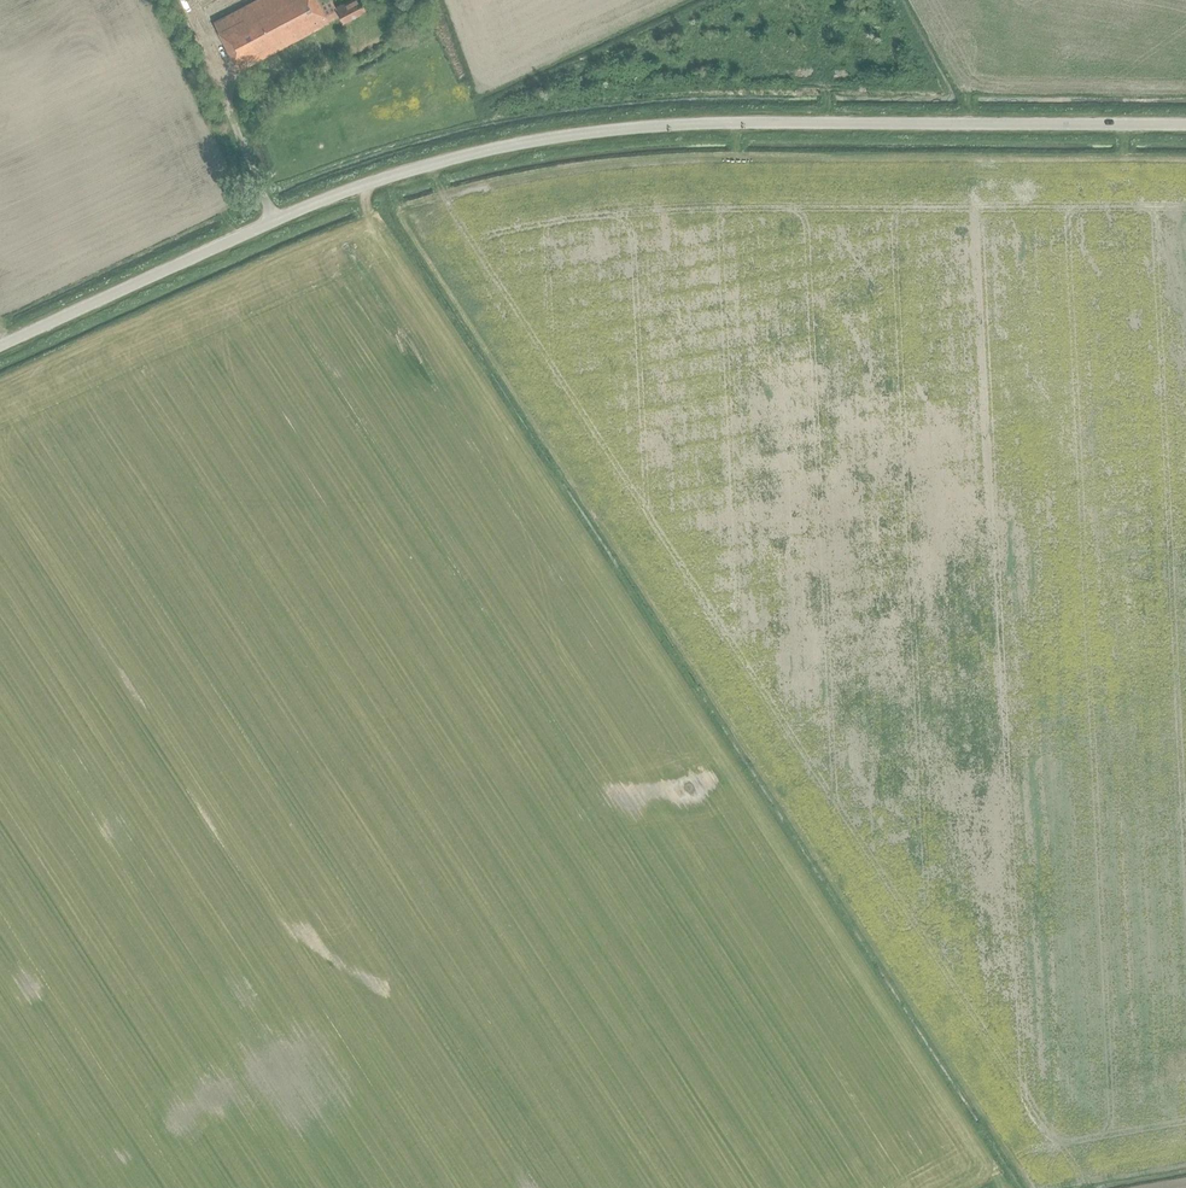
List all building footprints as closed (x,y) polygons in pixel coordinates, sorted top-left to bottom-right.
[(213,23),(222,40),(239,71),(329,24),(327,22),(339,16),(343,22),(363,12),(366,10),(363,4),(361,0),(350,0),(337,7),(333,0),(257,0),(213,23)]
